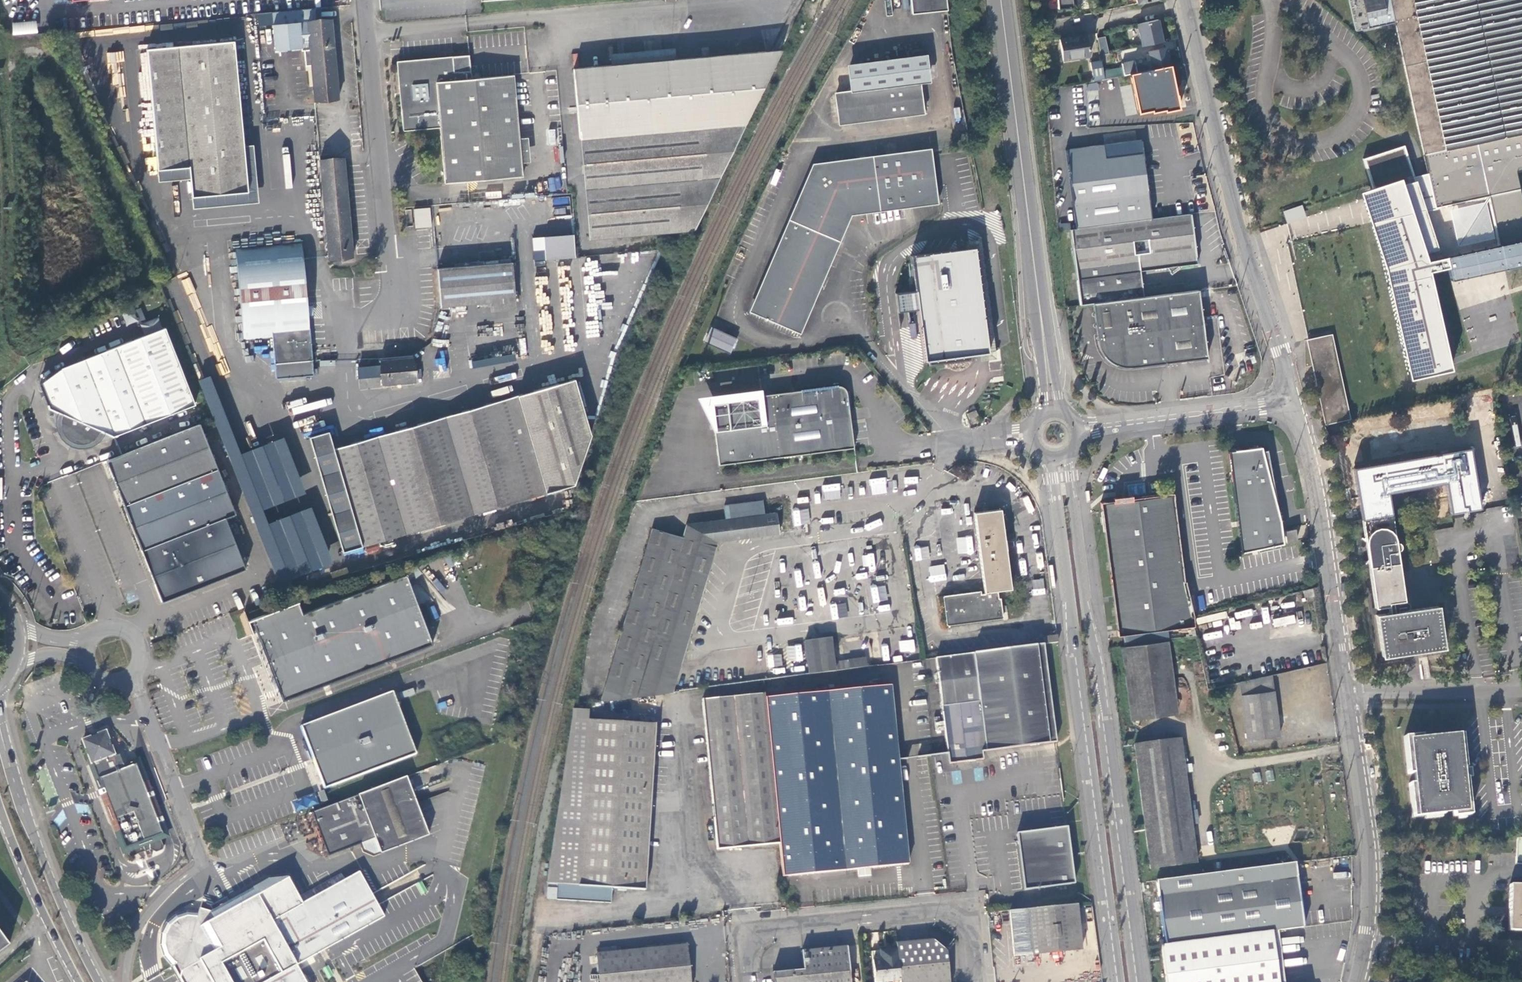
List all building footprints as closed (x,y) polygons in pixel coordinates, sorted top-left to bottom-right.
[(912,14),(945,11),(944,0),(910,0),(912,14)] [(1049,2),(1058,1),(1059,10),(1073,9),(1073,0),(1049,0),(1049,2)] [(1089,1),(1092,14),(1099,13),(1095,0),(1089,1)] [(1207,10),(1222,8),(1220,0),(1205,0),(1207,10)] [(1356,30),(1384,25),(1390,23),(1395,23),(1427,173),(1414,176),(1404,144),(1363,158),(1373,186),(1359,191),(1368,219),(1383,268),(1407,377),(1449,368),(1428,270),(1447,266),(1449,279),(1521,264),(1521,195),(1517,170),(1521,169),(1521,0),(1349,0),(1356,30)] [(316,22),(316,9),(306,10),(311,66),(314,101),(338,99),(332,37),(331,20),(316,22)] [(304,67),(311,66),(306,10),(271,13),(274,51),(291,50),(299,49),(299,52),(302,52),(304,67)] [(37,22),(12,21),(12,34),(37,34),(37,22)] [(1137,25),(1142,47),(1162,43),(1157,21),(1137,25)] [(1086,35),(1059,40),(1063,62),(1089,57),(1086,35)] [(1105,37),(1097,38),(1101,55),(1109,54),(1105,37)] [(190,198),(246,193),(233,42),(145,49),(156,171),(188,168),(190,198)] [(611,66),(676,61),(675,49),(611,54),(611,66)] [(1153,68),(1169,65),(1165,49),(1149,53),(1153,68)] [(684,230),(779,51),(676,61),(611,66),(573,70),(586,238),(684,230)] [(107,52),(107,63),(123,63),(123,52),(107,52)] [(523,191),(513,76),(471,79),(469,56),(451,57),(452,58),(397,63),(402,130),(439,128),(443,184),(473,182),(474,195),(523,191)] [(925,58),(849,67),(852,93),(836,95),(840,124),(923,113),(920,82),(928,81),(925,58)] [(1122,67),(1124,75),(1129,75),(1145,71),(1143,62),(1135,64),(1134,60),(1122,64),(1122,67)] [(1092,82),(1103,80),(1102,72),(1100,63),(1090,64),(1092,82)] [(1179,109),(1169,65),(1153,68),(1145,71),(1129,75),(1139,113),(1150,110),(1151,112),(1164,111),(1165,112),(1179,109)] [(1122,67),(1102,72),(1103,80),(1118,77),(1124,75),(1122,67)] [(1103,147),(1105,159),(1143,155),(1141,142),(1103,147)] [(1067,151),(1077,229),(1151,220),(1143,155),(1105,159),(1103,147),(1067,151)] [(752,313),(797,333),(810,301),(844,215),(853,211),(903,204),(935,200),(929,149),(812,164),(752,313)] [(319,159),(328,258),(352,257),(343,157),(319,159)] [(1302,205),(1284,210),(1291,238),(1348,224),(1346,217),(1338,219),(1335,209),(1305,217),(1302,205)] [(415,228),(432,227),(430,207),(413,209),(415,228)] [(1071,230),(1080,306),(1093,304),(1143,298),(1140,271),(1197,264),(1190,215),(1151,220),(1077,229),(1071,230)] [(575,235),(543,237),(545,260),(577,257),(575,235)] [(271,340),(275,379),(312,376),(301,246),(236,252),(243,342),(271,340)] [(970,344),(971,355),(980,354),(988,352),(988,347),(975,247),(966,249),(957,250),(970,344)] [(896,293),(898,312),(918,309),(924,362),(929,361),(929,366),(972,360),(971,355),(970,344),(957,250),(911,256),(915,290),(896,293)] [(512,263),(437,270),(440,307),(441,307),(441,311),(449,310),(449,307),(490,303),(515,301),(512,263)] [(1202,317),(1198,290),(1143,298),(1093,304),(1096,330),(1098,339),(1101,349),(1105,356),(1110,361),(1117,365),(1125,366),(1131,367),(1131,368),(1207,358),(1202,317)] [(516,311),(515,301),(490,303),(491,313),(516,311)] [(1480,329),(1484,348),(1521,340),(1521,320),(1480,329)] [(41,384),(50,408),(59,413),(57,419),(57,425),(59,432),(62,437),(72,446),(78,447),(85,448),(91,446),(97,443),(101,438),(105,433),(114,437),(195,405),(165,328),(61,369),(41,384)] [(735,339),(711,329),(705,342),(729,353),(735,339)] [(1310,339),(1329,424),(1347,420),(1327,334),(1310,339)] [(380,363),(382,386),(415,382),(412,359),(380,363)] [(211,376),(202,379),(274,585),(331,565),(286,437),(239,454),(211,376)] [(577,378),(336,449),(364,547),(366,554),(378,551),(376,545),(400,538),(475,516),(574,487),(592,428),(577,378)] [(715,438),(719,466),(854,448),(851,428),(849,410),(847,393),(846,390),(845,389),(843,388),(842,387),(841,387),(840,386),(838,386),(776,394),(719,401),(717,402),(715,404),(714,405),(713,406),(712,408),(712,410),(715,438)] [(967,414),(970,419),(978,415),(976,410),(967,414)] [(236,514),(200,425),(106,463),(113,480),(117,489),(130,524),(135,535),(150,572),(155,585),(162,602),(246,569),(235,543),(226,518),(236,514)] [(336,449),(331,433),(311,439),(344,553),(364,547),(336,449)] [(1399,568),(1397,552),(1395,552),(1395,551),(1396,550),(1398,549),(1399,548),(1400,547),(1400,546),(1399,544),(1399,543),(1397,542),(1396,542),(1395,542),(1394,542),(1393,541),(1395,541),(1387,492),(1445,482),(1450,513),(1480,508),(1470,447),(1355,468),(1367,550),(1375,608),(1389,606),(1388,603),(1404,601),(1399,568)] [(1241,554),(1283,544),(1280,522),(1261,453),(1260,448),(1228,453),(1235,508),(1241,554)] [(1261,453),(1280,522),(1272,484),(1266,452),(1261,453)] [(886,478),(870,479),(871,494),(886,493),(886,478)] [(111,491),(117,489),(113,480),(108,482),(111,491)] [(824,498),(840,498),(840,484),(824,484),(824,498)] [(1118,503),(1103,505),(1105,519),(1120,634),(1123,634),(1165,628),(1192,625),(1189,608),(1183,581),(1181,582),(1171,497),(1154,499),(1137,501),(1127,502),(1118,503)] [(651,695),(671,692),(716,542),(779,534),(777,514),(764,516),(762,502),(749,503),(751,517),(687,525),(683,538),(653,529),(601,701),(651,695)] [(685,511),(687,525),(751,517),(749,503),(685,511)] [(794,509),(793,524),(809,524),(809,510),(794,509)] [(944,596),(947,626),(1003,618),(1002,608),(1001,598),(998,598),(997,590),(1010,588),(1000,509),(974,512),(984,593),(981,593),(981,591),(944,596)] [(477,523),(475,516),(400,538),(402,544),(477,523)] [(130,537),(135,535),(130,524),(125,526),(130,537)] [(1284,533),(1286,544),(1292,542),(1296,541),(1294,530),(1284,533)] [(1053,565),(1048,565),(1051,588),(1056,587),(1053,565)] [(150,587),(155,585),(150,572),(145,574),(150,587)] [(250,620),(282,702),(433,644),(407,575),(303,614),(298,602),(286,607),(265,614),(250,620)] [(1032,580),(1034,594),(1045,592),(1043,578),(1032,580)] [(1312,589),(1302,591),(1304,598),(1313,596),(1312,589)] [(845,602),(834,604),(836,617),(847,616),(845,602)] [(1443,648),(1437,607),(1406,611),(1376,615),(1382,656),(1443,648)] [(1165,628),(1123,634),(1124,647),(1167,642),(1165,628)] [(1044,644),(1058,642),(1057,636),(1043,637),(1044,644)] [(808,674),(835,670),(831,639),(805,642),(808,674)] [(900,651),(914,651),(914,640),(900,641),(900,651)] [(1131,720),(1176,714),(1167,642),(1124,647),(1122,647),(1131,720)] [(982,751),(1056,742),(1043,644),(935,658),(947,753),(949,763),(983,759),(982,751)] [(783,664),(781,654),(770,656),(772,666),(783,664)] [(849,668),(867,666),(865,657),(847,660),(849,668)] [(838,670),(849,668),(847,660),(836,661),(838,670)] [(1271,676),(1240,683),(1247,740),(1279,736),(1271,676)] [(779,844),(782,877),(858,870),(870,868),(908,865),(897,760),(890,686),(765,698),(779,844)] [(765,689),(766,697),(779,696),(778,688),(765,689)] [(392,692),(299,727),(302,734),(320,782),(323,790),(416,755),(392,692)] [(717,850),(779,844),(765,698),(764,694),(702,700),(717,850)] [(585,902),(611,903),(612,888),(645,890),(656,722),(588,717),(588,708),(573,707),(572,716),(548,884),(547,892),(556,893),(556,900),(585,902)] [(105,734),(82,742),(91,764),(93,763),(97,774),(101,786),(104,788),(108,797),(107,800),(113,817),(116,818),(127,848),(129,847),(131,852),(147,846),(149,851),(156,854),(162,852),(163,849),(160,841),(161,840),(156,826),(159,825),(135,766),(127,769),(124,764),(120,752),(113,755),(105,734)] [(1463,769),(1460,735),(1430,737),(1430,741),(1420,742),(1420,735),(1402,736),(1406,774),(1412,773),(1413,783),(1406,783),(1409,818),(1440,815),(1440,812),(1449,811),(1450,818),(1467,816),(1464,778),(1457,779),(1456,770),(1463,769)] [(1134,745),(1150,869),(1195,864),(1180,740),(1134,745)] [(161,840),(169,837),(139,758),(124,764),(127,769),(135,766),(159,825),(156,826),(161,840)] [(93,775),(123,855),(131,852),(129,847),(127,848),(116,818),(113,817),(107,800),(108,797),(104,788),(101,786),(97,774),(93,775)] [(416,803),(407,778),(312,814),(329,857),(360,845),(375,839),(381,854),(429,837),(416,803)] [(295,811),(319,804),(315,793),(292,800),(295,811)] [(1024,891),(1074,884),(1066,825),(1016,831),(1024,891)] [(373,857),(380,855),(381,854),(375,839),(360,845),(363,853),(373,857)] [(1294,864),(1156,881),(1164,946),(1270,932),(1303,928),(1300,905),(1294,864)] [(871,875),(870,868),(858,870),(859,877),(871,875)] [(384,918),(378,907),(359,873),(345,881),(341,875),(338,876),(329,881),(299,898),(290,882),(288,878),(274,879),(271,879),(211,912),(199,909),(198,913),(187,911),(175,916),(166,924),(161,934),(160,945),(163,956),(171,967),(180,971),(179,978),(182,981),(305,981),(297,966),(312,957),(334,945),(384,918)] [(1509,883),(1508,929),(1521,929),(1521,883),(1509,883)] [(1080,950),(1076,905),(1026,909),(1009,911),(1013,957),(1080,950)] [(1163,961),(1272,947),(1270,932),(1164,946),(1161,946),(1163,961)] [(9,946),(0,934),(0,953),(9,946)] [(947,951),(933,940),(896,944),(897,950),(900,981),(949,981),(947,951)] [(599,981),(690,981),(686,945),(596,954),(599,981)] [(1166,981),(1276,981),(1272,947),(1163,961),(1166,981)] [(848,948),(802,951),(803,971),(773,974),(774,981),(851,981),(848,948)] [(872,953),(875,981),(900,981),(897,950),(872,953)] [(405,976),(409,981),(420,981),(422,981),(416,970),(405,976)]
